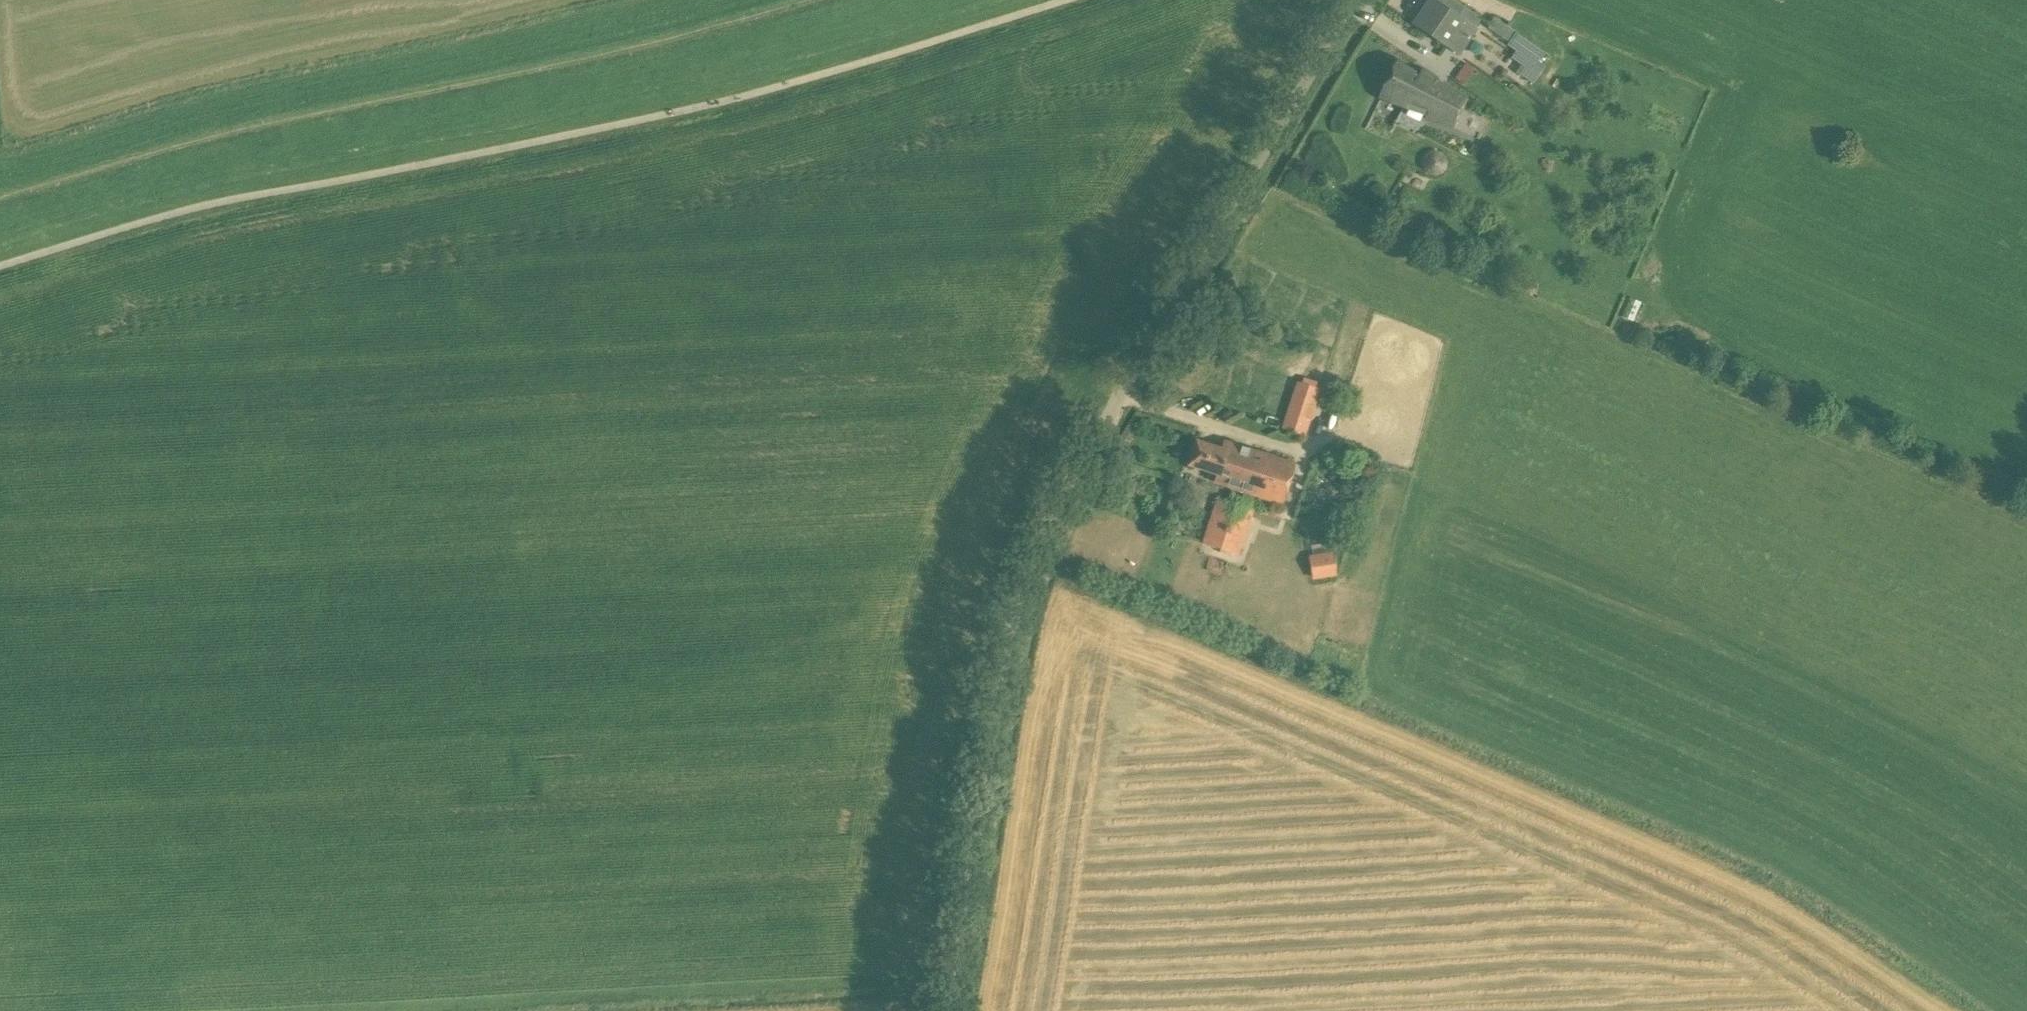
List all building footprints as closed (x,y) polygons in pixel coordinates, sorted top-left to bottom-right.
[(1475,28),(1433,0),(1429,0),(1413,24),(1458,53),(1475,28)] [(1515,31),(1494,17),(1487,28),(1508,41),(1515,31)] [(1518,69),(1530,77),(1548,50),(1517,29),(1508,41),(1518,48),(1513,55),(1523,61),(1518,69)] [(1426,115),(1451,124),(1464,98),(1442,83),(1440,87),(1435,84),(1437,80),(1421,70),(1418,75),(1398,62),(1380,99),(1381,100),(1383,98),(1405,106),(1409,99),(1430,107),(1429,110),(1428,110),(1426,115)] [(1304,435),(1319,389),(1296,381),(1281,427),(1304,435)] [(1280,503),(1293,464),(1223,440),(1220,449),(1195,440),(1187,464),(1217,474),(1214,481),(1280,503)] [(1238,555),(1253,509),(1216,497),(1201,542),(1238,555)] [(1337,576),(1333,552),(1310,555),(1313,580),(1337,576)]
